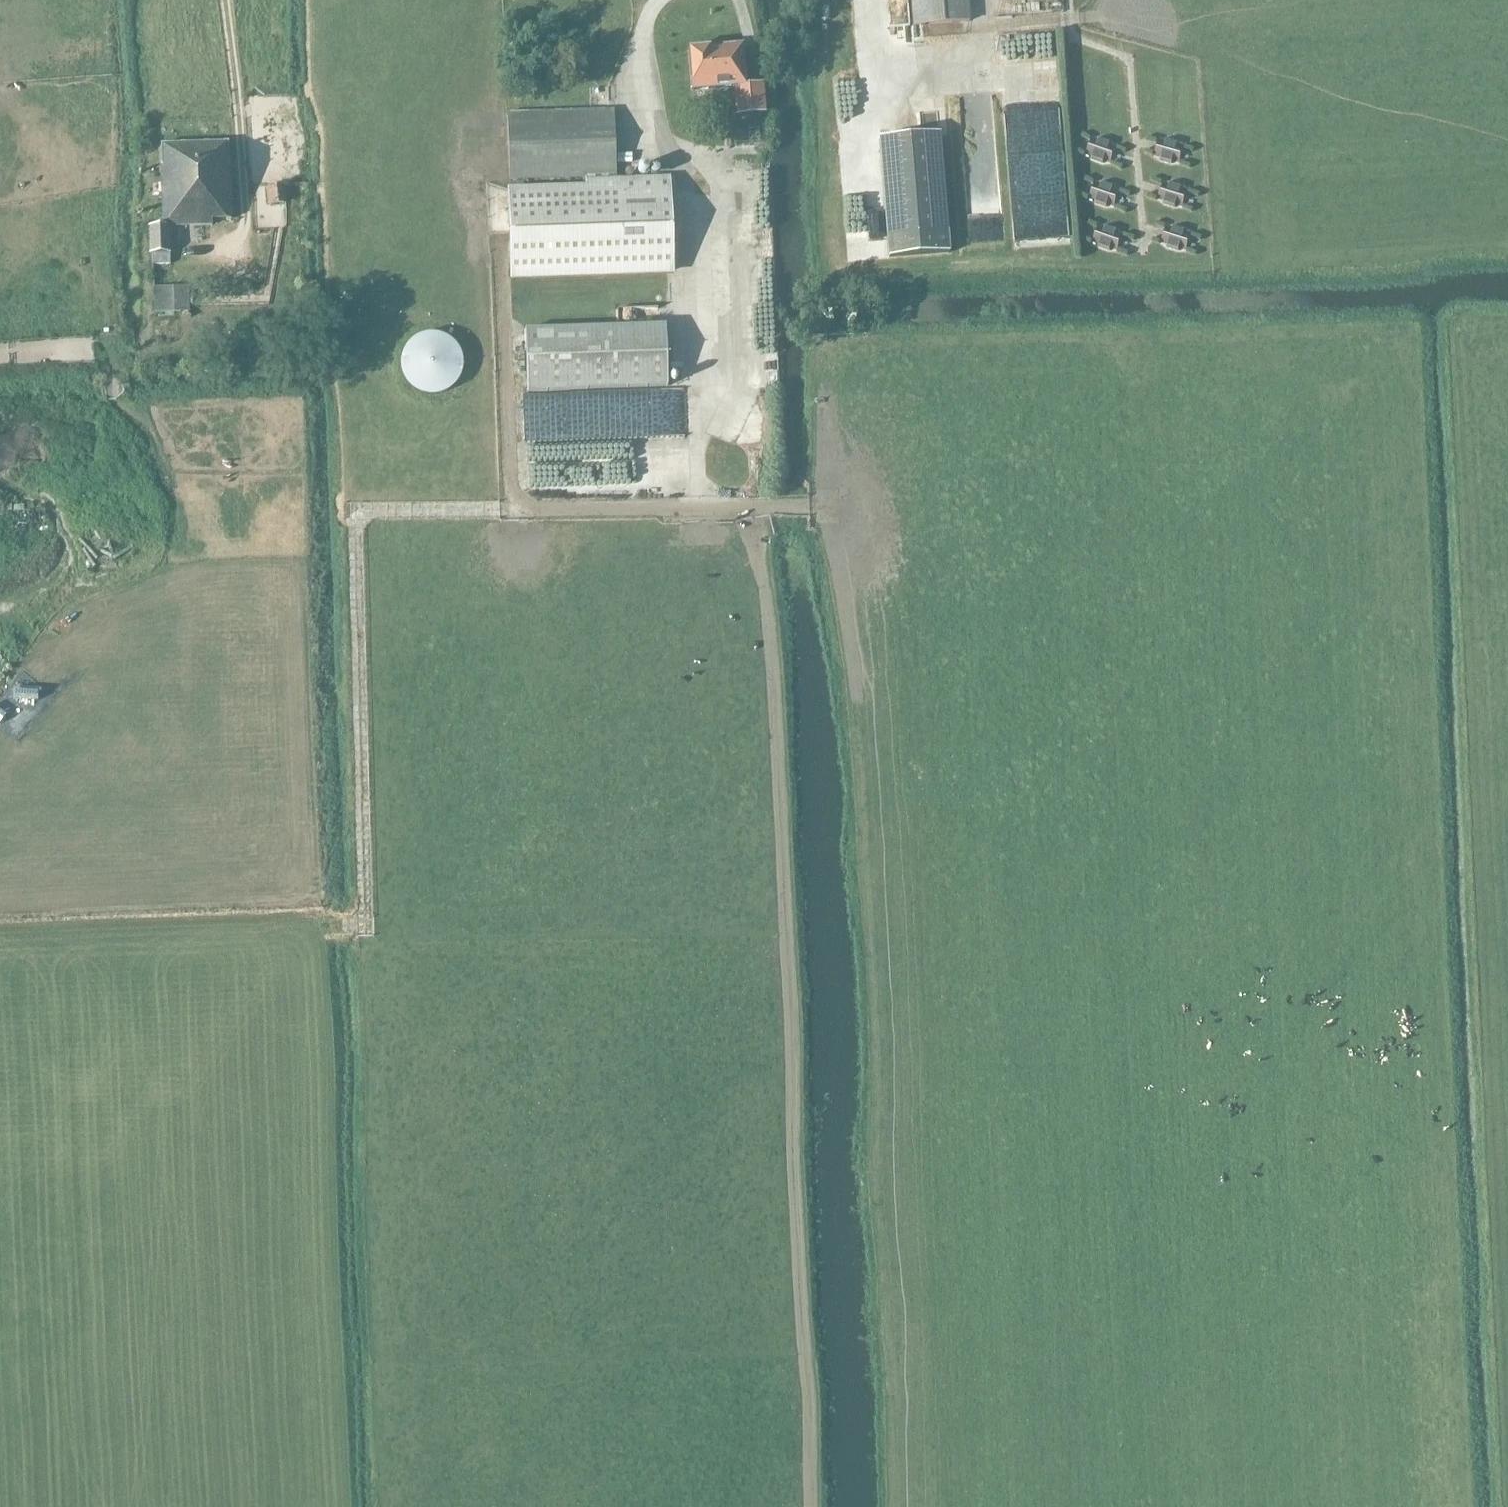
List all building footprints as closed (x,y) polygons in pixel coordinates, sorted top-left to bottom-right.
[(913,25),(969,20),(968,0),(911,0),(913,25)] [(763,83),(745,84),(742,45),(689,50),(692,90),(733,86),(735,114),(765,112),(763,83)] [(612,110),(506,113),(504,113),(510,276),(673,270),(669,177),(615,179),(612,110)] [(938,133),(879,138),(888,258),(948,253),(938,133)] [(1092,138),(1086,154),(1092,156),(1091,159),(1104,164),(1105,161),(1110,163),(1116,146),(1110,144),(1111,140),(1100,136),(1098,140),(1092,138)] [(1166,141),(1159,139),(1154,155),(1160,157),(1159,160),(1172,164),(1173,161),(1178,163),(1183,146),(1178,144),(1178,140),(1167,137),(1166,141)] [(150,253),(152,253),(152,264),(170,264),(170,253),(169,226),(212,225),(212,219),(231,219),(229,162),(227,162),(227,142),(162,144),(163,164),(161,164),(163,226),(149,226),(150,253)] [(1101,184),(1095,182),(1089,198),(1096,200),(1095,203),(1107,207),(1108,204),(1114,206),(1119,189),(1113,187),(1114,184),(1102,180),(1101,184)] [(1169,185),(1163,183),(1158,198),(1164,199),(1163,203),(1175,208),(1176,204),(1182,207),(1187,190),(1181,188),(1182,184),(1171,180),(1169,185)] [(1104,228),(1098,226),(1093,241),(1099,243),(1098,246),(1110,251),(1111,248),(1117,250),(1122,234),(1117,232),(1118,228),(1106,224),(1104,228)] [(1173,228),(1167,226),(1162,241),(1168,244),(1166,247),(1179,251),(1180,248),(1186,250),(1191,233),(1185,232),(1185,228),(1174,224),(1173,228)] [(154,312),(192,312),(191,287),(154,288),(154,312)] [(668,386),(666,325),(524,330),(526,390),(668,386)] [(467,374),(468,368),(467,363),(466,356),(464,352),(459,346),(454,341),(449,339),(439,336),(433,336),(428,337),(421,340),(416,343),(411,349),(407,355),(405,361),(405,368),(405,375),(407,380),(409,385),(413,389),(417,393),(423,397),(431,399),(436,400),(442,399),(449,397),(456,393),(460,389),(463,385),(466,380),(467,374)] [(104,402),(114,401),(112,380),(102,381),(104,402)] [(683,426),(682,395),(626,397),(626,428),(683,426)] [(526,456),(527,490),(644,487),(643,452),(622,453),(620,398),(523,400),(524,450),(573,449),(573,455),(526,456)]
